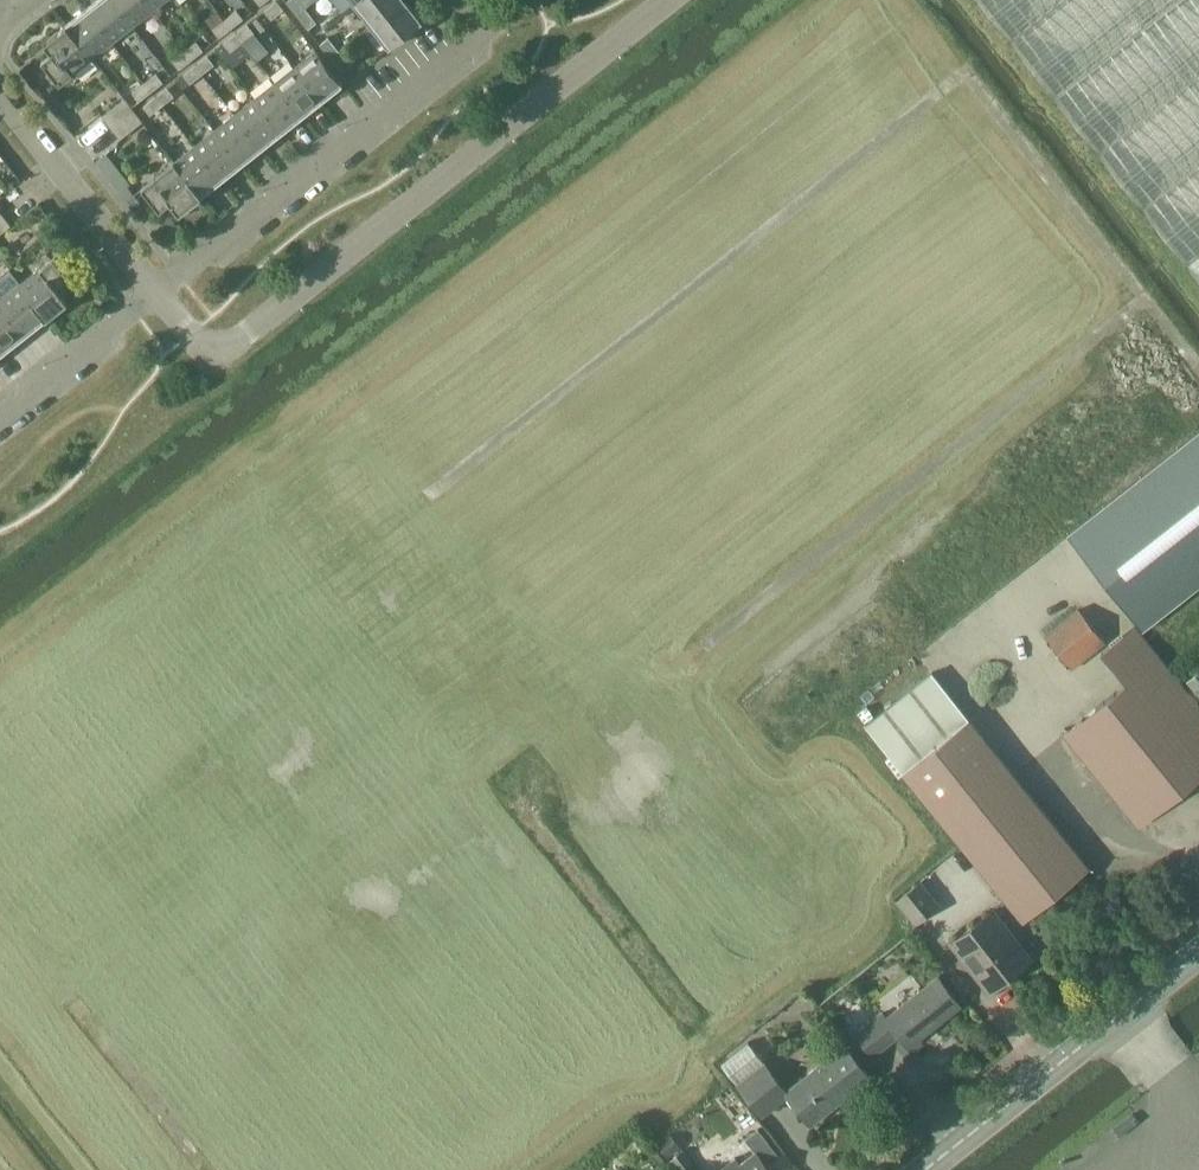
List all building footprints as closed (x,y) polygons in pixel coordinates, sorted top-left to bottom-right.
[(114,0),(96,0),(87,7),(113,41),(133,25),(114,0)] [(133,25),(153,9),(146,0),(114,0),(133,25)] [(153,9),(164,0),(146,0),(153,9)] [(285,8),(278,0),(266,9),(273,18),(285,8)] [(307,7),(301,0),(288,0),(298,14),(307,7)] [(373,24),(403,0),(359,0),(356,3),(373,24)] [(373,24),(390,46),(424,19),(408,0),(403,0),(373,24)] [(1198,278),(1198,0),(980,0),(1198,278)] [(113,41),(87,7),(67,23),(93,56),(113,41)] [(298,14),(309,28),(317,21),(307,7),(298,14)] [(233,26),(244,17),(238,8),(226,18),(233,26)] [(214,27),(221,36),(233,26),(226,18),(214,27)] [(61,82),(93,56),(67,23),(45,40),(54,51),(43,60),(61,82)] [(237,32),(244,41),(256,31),(249,23),(237,32)] [(244,41),(237,32),(225,42),(232,50),(244,41)] [(332,56),(340,50),(330,36),(321,43),(332,56)] [(192,58),(204,49),(197,40),(185,49),(192,58)] [(174,59),(181,68),(192,58),(185,49),(174,59)] [(344,82),(317,49),(296,66),(323,99),(344,82)] [(332,56),(343,70),(351,63),(340,50),(332,56)] [(197,64),(204,72),(216,63),(209,54),(197,64)] [(197,64),(185,73),(192,82),(204,72),(197,64)] [(296,66),(276,82),(302,115),(323,99),(296,66)] [(145,81),(152,90),(164,80),(157,72),(145,81)] [(133,91),(140,99),(152,90),(145,81),(133,91)] [(302,115),(276,82),(256,97),(282,131),(302,115)] [(175,95),(168,86),(157,96),(164,104),(175,95)] [(157,96),(145,105),(152,114),(164,104),(157,96)] [(103,115),(112,127),(134,109),(125,97),(103,115)] [(282,131),(256,97),(236,113),(262,147),(282,131)] [(134,109),(112,127),(121,138),(143,120),(134,109)] [(262,147),(236,113),(216,129),(242,163),(262,147)] [(242,163),(216,129),(196,145),(222,178),(242,163)] [(222,178),(196,145),(176,161),(202,194),(222,178)] [(181,211),(202,194),(176,161),(143,186),(161,209),(172,200),(181,211)] [(11,224),(3,212),(0,214),(0,233),(11,224)] [(54,257),(22,282),(48,316),(69,299),(60,288),(72,279),(54,257)] [(22,282),(2,298),(28,332),(48,316),(22,282)] [(2,298),(0,300),(0,338),(8,348),(28,332),(2,298)] [(1067,534),(1142,628),(1198,583),(1198,430),(1067,534)] [(1071,670),(1106,642),(1079,608),(1044,636),(1071,670)] [(1064,733),(1139,824),(1198,776),(1198,706),(1134,625),(1101,651),(1125,682),(1064,733)] [(1186,680),(1198,697),(1198,670),(1186,680)] [(1088,865),(969,717),(932,672),(865,725),(902,771),(1021,919),(1088,865)] [(940,904),(922,880),(921,879),(895,899),(915,924),(940,904)] [(992,907),(950,941),(989,991),(1031,958),(992,907)] [(856,1034),(864,1044),(874,1056),(900,1036),(909,1048),(962,1007),(939,978),(886,1019),(882,1014),(856,1034)] [(871,1077),(846,1044),(786,1090),(765,1062),(738,1083),(763,1115),(788,1095),(811,1124),(871,1077)] [(716,1169),(771,1169),(767,1165),(758,1153),(771,1143),(759,1128),(746,1139),(755,1150),(754,1151),(739,1163),(734,1156),(716,1169)] [(670,1134),(658,1143),(667,1155),(679,1146),(670,1134)] [(670,1159),(678,1169),(698,1169),(682,1149),(670,1159)]
